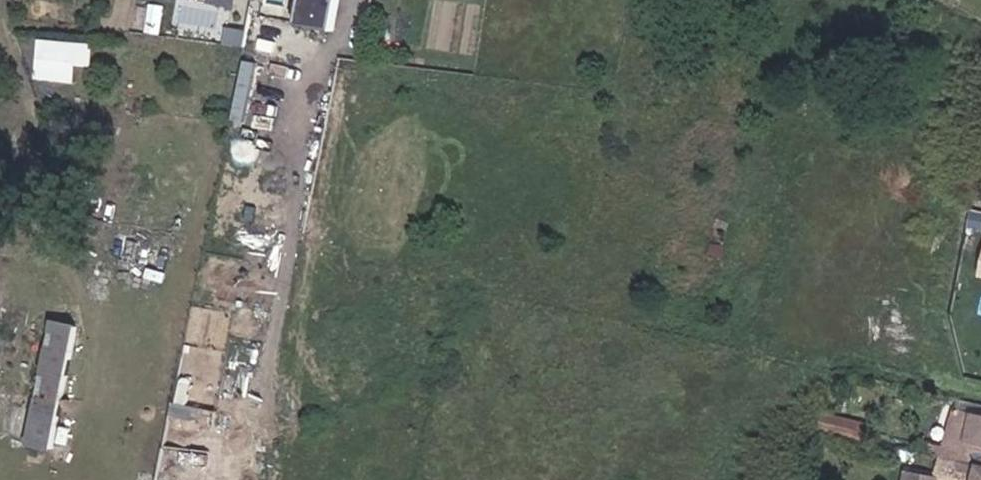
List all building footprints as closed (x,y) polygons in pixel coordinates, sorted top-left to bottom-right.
[(341,0),(304,0),(299,28),(334,35),(341,0)] [(34,78),(75,80),(76,64),(91,65),(93,42),(37,38),(34,78)] [(74,325),(52,321),(30,441),(52,445),(74,325)] [(172,400),(163,439),(210,449),(218,409),(172,400)] [(971,412),(956,408),(954,420),(969,423),(971,412)] [(971,412),(969,423),(954,420),(943,462),(980,471),(980,414),(971,412)] [(943,462),(929,459),(926,472),(908,468),(905,479),(980,479),(980,471),(943,462)]
